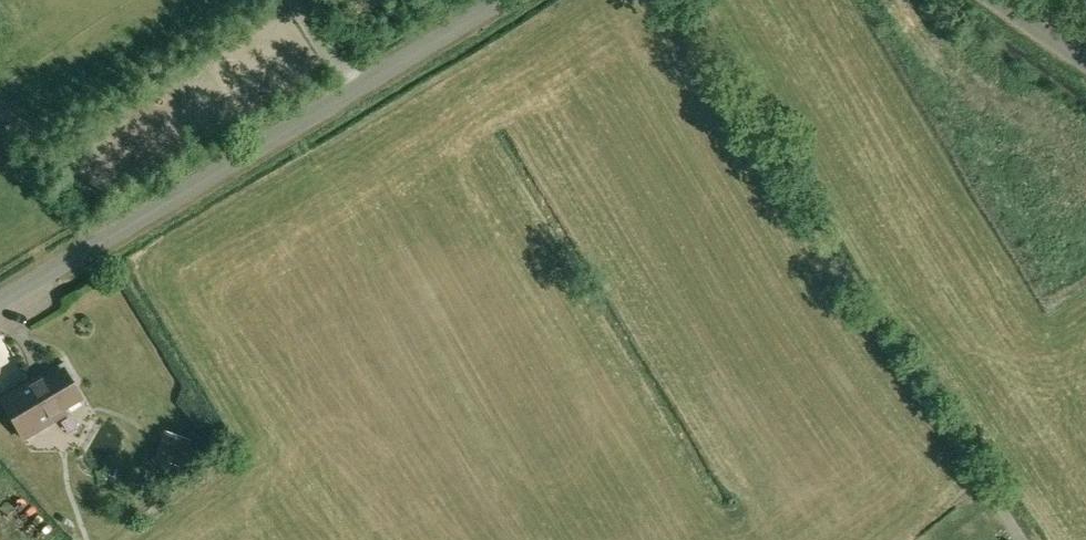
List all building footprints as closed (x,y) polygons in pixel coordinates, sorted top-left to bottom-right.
[(51,416),(81,398),(72,382),(76,380),(65,362),(47,372),(49,377),(34,386),(31,382),(0,400),(23,438),(53,420),(51,416)] [(192,441),(165,432),(155,459),(182,468),(192,441)]
